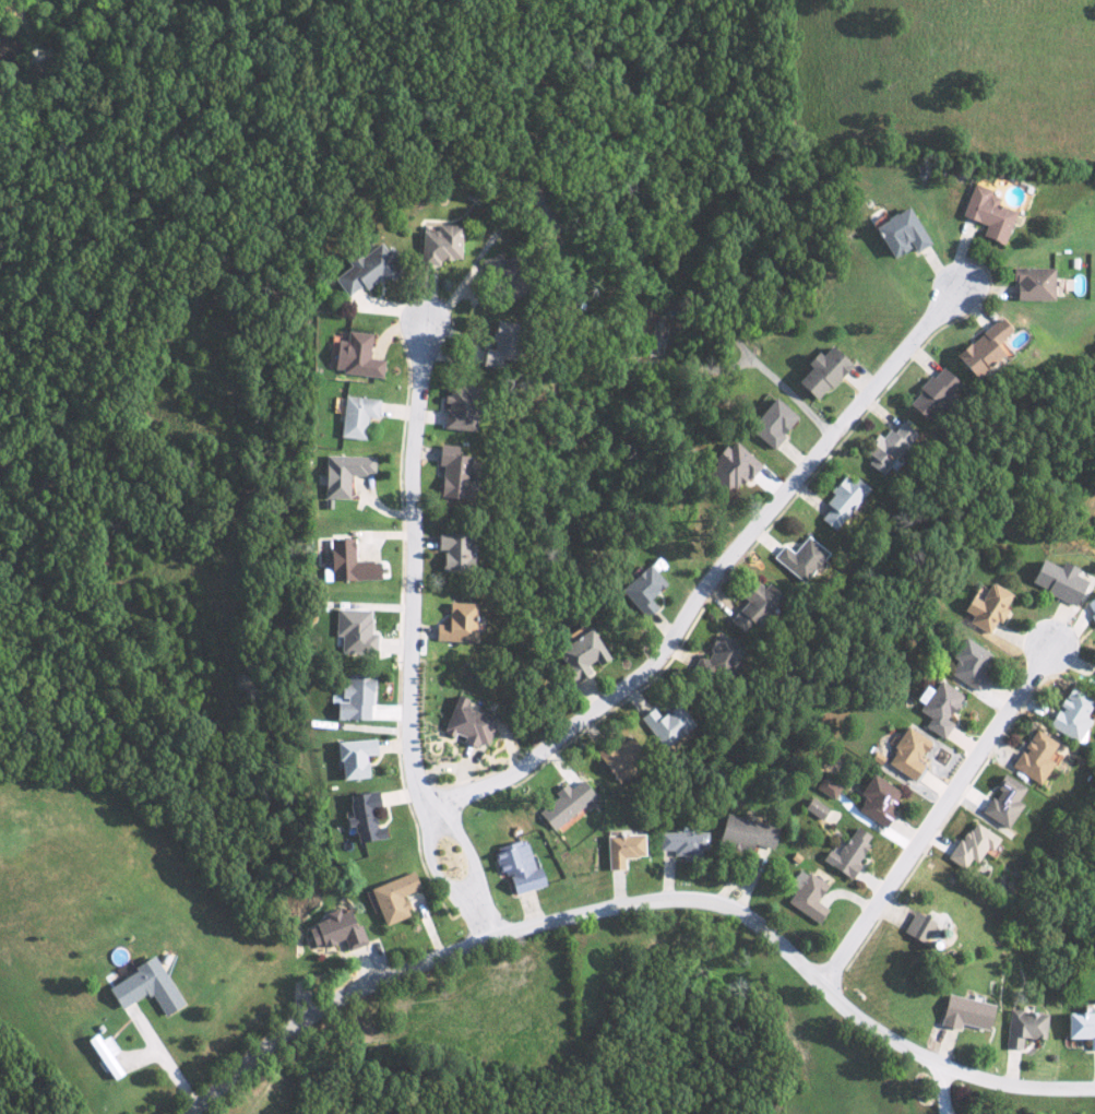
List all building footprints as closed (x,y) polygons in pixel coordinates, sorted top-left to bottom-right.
[(1001,244),(1012,211),(994,205),(998,195),(970,185),(959,216),(982,224),(978,236),(1001,244)] [(871,225),(888,258),(909,247),(912,252),(927,244),(907,206),(871,225)] [(418,230),(417,264),(435,264),(435,259),(455,259),(456,224),(432,224),(432,231),(418,230)] [(357,257),(351,250),(340,259),(345,266),(330,278),(347,300),(391,265),(374,243),(357,257)] [(1050,267),(1011,267),(1011,299),(1049,300),(1050,267)] [(1008,331),(996,317),(950,356),(969,378),(998,354),(991,346),(1008,331)] [(504,368),(507,322),(491,321),(490,349),(480,348),(479,367),(504,368)] [(365,358),(367,333),(343,330),(342,340),(332,340),(329,372),(379,376),(380,359),(365,358)] [(806,367),(792,382),(812,402),(848,365),(827,345),(818,355),(813,350),(801,363),(806,367)] [(903,404),(923,422),(958,384),(938,366),(903,404)] [(438,427),(466,431),(471,390),(443,386),(438,427)] [(335,437),(361,440),(364,417),(373,418),(375,399),(340,395),(335,437)] [(744,428),(769,449),(794,417),(770,397),(744,428)] [(861,450),(869,457),(864,463),(877,475),(905,444),(888,429),(880,437),(876,434),(861,450)] [(722,447),(700,471),(727,496),(756,464),(730,441),(724,449),(722,447)] [(461,499),(463,455),(452,454),(452,445),(434,444),(433,465),(437,465),(436,498),(461,499)] [(320,498),(346,498),(346,474),(371,474),(372,456),(321,455),(320,498)] [(829,530),(867,491),(849,474),(811,513),(829,530)] [(465,573),(465,534),(432,533),(432,550),(437,550),(437,573),(465,573)] [(770,556),(799,583),(825,554),(804,535),(789,552),(780,544),(770,556)] [(375,579),(375,560),(351,561),(351,538),(325,539),(326,569),(320,569),(321,581),(375,579)] [(1072,568),(1057,562),(1055,567),(1035,559),(1025,585),(1071,604),(1081,580),(1069,575),(1072,568)] [(655,607),(647,599),(663,584),(644,564),(616,590),(643,618),(655,607)] [(976,600),(966,595),(958,611),(968,615),(964,623),(986,633),(992,620),(996,622),(1009,594),(984,583),(976,600)] [(1079,602),(1094,630),(1094,593),(1079,602)] [(432,641),(470,641),(470,602),(444,602),(444,623),(432,623),(432,641)] [(367,610),(332,608),(331,636),(338,636),(337,652),(372,653),(373,634),(366,634),(367,610)] [(553,650),(563,667),(557,670),(566,685),(591,670),(590,668),(605,659),(587,629),(553,650)] [(697,655),(690,668),(715,682),(736,643),(716,632),(707,649),(710,651),(706,659),(697,655)] [(972,689),(991,655),(959,637),(947,658),(952,661),(945,675),(972,689)] [(367,721),(369,675),(344,674),(343,683),(337,682),(336,700),(332,700),(331,719),(367,721)] [(942,739),(950,723),(946,720),(959,695),(934,681),(930,689),(921,685),(913,700),(919,703),(914,711),(926,718),(921,727),(942,739)] [(1045,724),(1073,742),(1087,720),(1081,716),(1091,701),(1067,686),(1054,706),(1056,707),(1045,724)] [(441,732),(460,737),(459,743),(473,747),(474,742),(484,745),(492,717),(461,708),(463,698),(451,695),(441,732)] [(657,716),(650,707),(637,717),(661,749),(693,725),(676,702),(657,716)] [(926,741),(903,727),(882,763),(916,783),(925,767),(915,761),(926,741)] [(1043,759),(1053,742),(1030,729),(1007,767),(1037,784),(1049,762),(1043,759)] [(593,759),(614,782),(641,757),(620,734),(593,759)] [(332,742),(336,780),(363,777),(361,756),(372,755),(370,738),(332,742)] [(899,793),(868,774),(855,795),(861,798),(853,810),(879,826),(899,793)] [(1022,787),(1000,774),(992,788),(993,789),(979,814),(1004,828),(1019,804),(1014,801),(1022,787)] [(839,787),(820,776),(812,789),(831,800),(839,787)] [(554,796),(534,814),(551,832),(590,796),(576,781),(567,789),(561,783),(551,793),(554,796)] [(381,839),(379,827),(371,828),(368,808),(374,807),(372,791),(342,796),(346,827),(350,826),(352,843),(381,839)] [(801,809),(819,820),(826,809),(807,798),(801,809)] [(713,845),(749,853),(751,844),(771,849),(776,827),(720,814),(713,845)] [(945,859),(961,869),(967,859),(973,863),(981,850),(992,857),(1001,843),(968,822),(945,859)] [(848,879),(857,865),(853,862),(868,837),(852,826),(834,854),(825,849),(818,861),(848,879)] [(703,850),(704,832),(656,831),(655,850),(669,850),(669,856),(698,857),(698,850),(703,850)] [(604,870),(620,870),(619,857),(639,856),(638,834),(602,836),(604,870)] [(524,840),(488,850),(494,873),(502,871),(508,895),(537,887),(524,840)] [(792,889),(783,903),(815,924),(825,909),(813,902),(823,886),(797,868),(786,884),(792,889)] [(415,889),(408,872),(365,889),(379,926),(407,915),(399,896),(415,889)] [(363,944),(357,925),(349,927),(343,908),(320,915),(322,920),(300,927),(308,950),(340,939),(344,950),(363,944)] [(900,935),(925,945),(934,922),(909,912),(900,935)] [(116,1011),(146,992),(161,1016),(180,1004),(151,957),(102,987),(116,1011)] [(958,1023),(983,1029),(989,1005),(943,994),(936,1025),(956,1030),(958,1023)] [(1044,1014),(1007,1010),(1003,1048),(1019,1050),(1020,1038),(1041,1040),(1044,1014)] [(1087,1050),(1094,1050),(1094,1012),(1063,1013),(1063,1039),(1087,1038),(1087,1050)] [(99,1040),(94,1033),(84,1040),(111,1080),(122,1073),(110,1055),(115,1052),(104,1036),(99,1040)]
